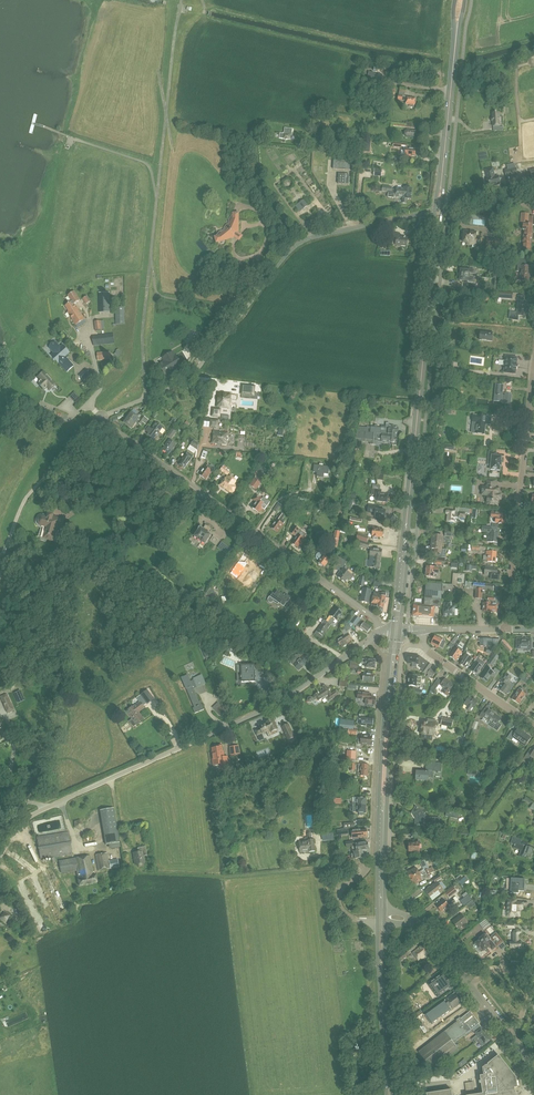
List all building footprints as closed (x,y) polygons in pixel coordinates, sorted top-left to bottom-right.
[(367,80),(376,81),(377,75),(373,74),(374,73),(369,72),(368,77),(367,80)] [(414,105),(415,105),(416,102),(415,102),(415,99),(404,97),(405,93),(399,92),(399,95),(398,100),(406,102),(406,104),(410,105),(410,107),(413,107),(414,106),(414,105)] [(493,126),(494,131),(503,131),(503,127),(500,127),(499,126),(500,126),(499,122),(500,122),(499,117),(499,113),(496,113),(496,112),(495,113),(492,113),(492,118),(491,119),(491,121),(493,122),(493,126)] [(395,123),(394,128),(404,130),(405,131),(406,130),(409,130),(409,128),(410,123),(406,122),(406,124),(395,123)] [(279,138),(289,139),(290,135),(291,135),(292,129),(285,128),(284,134),(280,133),(279,138)] [(404,132),(404,135),(406,137),(418,138),(418,131),(409,130),(406,130),(405,131),(404,132)] [(405,156),(415,157),(416,149),(406,148),(407,144),(393,143),(393,147),(401,148),(401,149),(402,150),(403,150),(403,156),(405,156)] [(277,151),(270,155),(275,164),(282,160),(277,151)] [(507,169),(504,170),(505,174),(513,172),(514,176),(518,175),(516,167),(515,167),(507,169)] [(487,178),(488,187),(500,185),(499,176),(495,177),(493,169),(486,170),(487,178)] [(338,184),(349,184),(349,175),(339,174),(338,184)] [(376,185),(376,191),(382,191),(382,192),(388,192),(388,197),(395,198),(395,197),(403,198),(402,203),(407,204),(407,199),(411,199),(412,195),(412,188),(404,188),(396,188),(396,191),(394,191),(394,190),(392,190),(392,187),(376,185)] [(300,212),(308,206),(304,200),(296,206),(300,212)] [(215,237),(216,243),(233,238),(239,231),(239,213),(233,213),(233,219),(228,224),(227,225),(224,228),(224,229),(220,235),(215,237)] [(531,217),(531,219),(528,219),(529,214),(521,213),(521,222),(528,222),(527,224),(525,224),(525,225),(524,225),(523,230),(525,230),(523,250),(530,251),(531,242),(530,242),(530,238),(531,238),(533,225),(533,217),(531,217)] [(482,224),(482,222),(478,221),(477,231),(489,231),(489,226),(485,226),(485,224),(482,224)] [(468,244),(481,245),(482,238),(476,238),(476,233),(464,232),(463,243),(468,243),(468,244)] [(397,246),(400,247),(400,246),(406,247),(407,239),(399,238),(399,234),(393,233),(393,242),(396,242),(396,245),(397,246)] [(485,246),(499,248),(500,239),(486,238),(485,246)] [(520,279),(529,280),(530,272),(531,267),(524,267),(525,260),(518,259),(517,271),(521,272),(520,279)] [(492,278),(498,279),(499,269),(490,268),(489,273),(493,273),(492,278)] [(464,288),(475,289),(476,283),(474,282),(474,279),(469,278),(469,276),(460,275),(460,276),(459,276),(459,279),(460,279),(460,281),(460,282),(464,282),(463,283),(465,283),(464,288)] [(68,312),(76,325),(85,319),(77,307),(76,308),(74,304),(80,300),(74,291),(69,294),(67,296),(71,302),(65,306),(69,311),(68,312)] [(99,293),(99,313),(111,312),(110,292),(99,293)] [(83,299),(86,304),(91,301),(87,296),(83,299)] [(508,320),(518,321),(519,316),(525,317),(527,301),(524,301),(525,297),(518,296),(517,300),(518,300),(517,312),(509,311),(508,320)] [(115,307),(116,324),(125,324),(125,307),(115,307)] [(78,324),(80,328),(89,323),(87,320),(78,324)] [(95,321),(95,331),(102,330),(102,329),(104,329),(104,327),(105,327),(104,320),(95,321)] [(479,340),(492,342),(493,332),(488,332),(488,333),(480,333),(480,334),(479,335),(479,337),(480,338),(479,340)] [(92,335),(94,346),(115,343),(113,333),(92,335)] [(59,362),(67,372),(74,366),(67,358),(68,357),(66,356),(70,352),(63,345),(61,347),(56,342),(49,348),(54,354),(52,355),(58,363),(59,362)] [(114,354),(118,358),(120,355),(122,353),(119,349),(116,351),(116,352),(114,354)] [(97,352),(98,360),(111,359),(110,351),(97,352)] [(165,361),(159,365),(166,376),(183,366),(182,365),(188,361),(187,358),(180,362),(176,355),(175,356),(174,354),(170,353),(165,356),(164,360),(165,361)] [(504,373),(515,374),(517,357),(506,356),(504,373)] [(79,375),(83,381),(91,374),(86,368),(79,375)] [(38,383),(44,389),(47,386),(49,389),(54,384),(44,372),(42,371),(37,375),(38,377),(41,380),(38,383)] [(254,396),(256,385),(242,384),(240,394),(254,396)] [(504,407),(510,408),(512,394),(503,393),(504,385),(496,384),(494,401),(502,402),(502,400),(505,400),(504,407)] [(217,406),(229,408),(231,395),(227,394),(226,393),(224,393),(223,394),(219,393),(217,406)] [(77,395),(73,398),(78,404),(82,400),(77,395)] [(35,413),(52,420),(54,413),(38,406),(37,406),(34,405),(31,413),(35,415),(35,413)] [(212,416),(220,417),(221,409),(213,408),(212,416)] [(122,422),(128,426),(136,415),(131,411),(122,422)] [(473,415),(472,423),(472,427),(475,427),(475,433),(485,434),(486,424),(490,424),(491,420),(487,420),(487,415),(477,414),(477,415),(473,415)] [(128,426),(132,429),(137,422),(141,425),(147,418),(143,415),(141,418),(140,418),(136,415),(128,426)] [(210,427),(214,428),(218,428),(219,420),(211,420),(210,427)] [(148,435),(154,440),(163,428),(157,423),(153,428),(155,429),(154,431),(149,427),(146,431),(149,433),(148,435)] [(367,427),(367,432),(371,432),(388,434),(397,435),(397,433),(398,433),(398,428),(394,428),(394,426),(390,425),(390,423),(386,423),(386,428),(381,428),(371,427),(371,428),(367,427)] [(167,436),(171,439),(177,431),(172,428),(167,436)] [(228,436),(228,433),(214,432),(213,443),(227,444),(227,441),(229,440),(229,437),(228,436)] [(370,442),(370,444),(376,445),(377,438),(382,438),(381,442),(392,443),(392,445),(396,445),(397,438),(396,438),(397,435),(388,434),(371,432),(370,442)] [(163,450),(169,454),(176,444),(170,440),(163,450)] [(187,449),(194,454),(197,450),(198,450),(199,443),(194,440),(187,449)] [(179,464),(185,468),(194,456),(188,452),(182,460),(180,458),(178,461),(180,463),(179,464)] [(493,472),(497,472),(498,471),(499,471),(500,466),(501,462),(500,462),(501,457),(496,457),(496,452),(489,452),(488,465),(491,465),(491,470),(493,470),(493,472)] [(205,467),(200,475),(206,479),(211,472),(213,472),(216,468),(211,465),(210,466),(207,464),(204,466),(205,467)] [(220,470),(228,475),(230,472),(226,469),(228,467),(224,465),(220,470)] [(326,475),(331,474),(331,469),(319,470),(319,478),(326,478),(326,475)] [(250,485),(256,490),(263,480),(260,478),(263,474),(258,470),(254,476),(255,477),(255,478),(250,485)] [(231,491),(233,492),(234,492),(235,489),(236,488),(234,487),(235,486),(234,485),(236,482),(235,480),(232,478),(231,479),(228,477),(226,479),(225,479),(221,485),(230,492),(231,491)] [(487,505),(498,506),(498,499),(501,500),(501,495),(499,495),(499,488),(495,488),(496,481),(487,480),(486,487),(483,487),(482,493),(488,493),(487,505)] [(376,501),(387,502),(388,494),(381,494),(381,490),(380,490),(381,485),(373,484),(372,495),(377,495),(376,501)] [(252,508),(259,512),(262,508),(265,510),(267,506),(270,502),(263,497),(262,499),(257,495),(253,500),(256,502),(254,504),(255,504),(252,508)] [(273,510),(276,513),(282,505),(278,503),(273,510)] [(375,517),(385,518),(386,510),(378,509),(379,505),(368,504),(367,513),(375,514),(375,517)] [(447,522),(454,522),(455,517),(465,518),(465,513),(472,513),(472,509),(459,508),(459,512),(447,510),(447,511),(446,511),(446,513),(446,514),(447,514),(448,514),(447,522)] [(498,523),(505,524),(506,515),(499,515),(499,510),(492,509),(491,517),(496,518),(496,522),(498,522),(498,523)] [(272,528),(277,532),(285,522),(282,520),(285,516),(281,513),(276,520),(277,520),(272,528)] [(47,539),(57,542),(60,531),(58,530),(57,534),(55,534),(57,526),(60,527),(62,520),(54,518),(53,516),(54,515),(49,514),(48,515),(45,514),(44,517),(42,517),(40,518),(39,520),(39,522),(40,524),(42,525),(38,539),(46,542),(47,539)] [(292,543),(297,547),(300,544),(301,545),(304,541),(303,540),(304,538),(306,535),(303,533),(294,526),(290,533),(296,538),(292,543)] [(373,540),(378,540),(378,537),(383,537),(384,529),(377,529),(377,527),(370,526),(370,532),(373,532),(372,536),(373,537),(373,540)] [(202,542),(205,544),(210,537),(211,537),(211,536),(211,535),(211,534),(210,534),(209,534),(203,529),(202,529),(202,528),(201,527),(200,527),(200,528),(199,528),(199,529),(199,530),(194,536),(197,538),(197,539),(198,540),(198,541),(199,541),(200,542),(201,542),(202,542)] [(482,530),(482,533),(488,533),(488,539),(487,542),(494,543),(494,544),(497,544),(497,543),(498,532),(497,532),(498,528),(492,527),(482,527),(482,530)] [(331,547),(338,548),(340,539),(338,539),(340,532),(335,531),(333,538),(332,538),(331,547)] [(356,539),(367,542),(369,537),(358,533),(356,539)] [(433,536),(432,543),(442,544),(447,544),(448,540),(445,539),(446,537),(443,536),(433,536)] [(358,546),(368,549),(369,544),(360,541),(358,546)] [(225,551),(224,552),(228,555),(232,549),(222,542),(219,547),(225,551)] [(432,543),(431,552),(439,553),(439,557),(436,557),(436,560),(445,561),(446,549),(441,549),(442,544),(432,543)] [(369,567),(379,568),(380,556),(381,556),(382,549),(371,548),(369,567)] [(483,561),(495,562),(496,552),(486,551),(486,556),(484,556),(483,561)] [(319,563),(324,567),(332,556),(326,552),(324,555),(323,553),(322,553),(321,553),(320,553),(319,553),(318,553),(317,554),(316,555),(316,556),(316,557),(316,558),(317,559),(320,561),(319,563)] [(336,555),(334,566),(342,568),(344,569),(342,571),(341,570),(337,576),(345,582),(348,578),(350,580),(353,576),(347,572),(349,569),(345,565),(347,562),(344,560),(336,555)] [(255,562),(241,561),(232,572),(239,577),(244,570),(248,573),(253,584),(264,569),(255,562)] [(427,571),(426,576),(433,577),(434,573),(438,574),(439,568),(427,567),(427,568),(426,568),(426,570),(427,571)] [(485,567),(484,575),(491,576),(491,579),(499,580),(500,572),(498,572),(499,568),(489,567),(485,567)] [(4,583),(9,587),(14,581),(9,577),(4,583)] [(374,587),(381,588),(382,579),(375,579),(374,587)] [(442,594),(452,595),(455,596),(456,590),(452,585),(426,582),(424,603),(415,602),(414,605),(413,615),(422,616),(434,617),(435,606),(441,607),(442,594)] [(494,590),(494,584),(473,582),(473,588),(476,588),(475,598),(482,599),(482,593),(483,593),(483,592),(482,592),(483,589),(494,590)] [(206,593),(201,601),(204,603),(207,598),(211,599),(210,595),(212,592),(216,592),(210,588),(206,593)] [(361,602),(369,603),(371,590),(363,588),(361,602)] [(193,593),(195,598),(204,594),(202,589),(193,593)] [(279,603),(288,609),(292,604),(293,604),(295,601),(287,595),(286,596),(278,591),(275,595),(273,593),(270,597),(270,596),(268,599),(268,600),(268,602),(270,603),(271,603),(272,602),(273,602),(277,605),(279,603)] [(372,600),(388,603),(389,598),(386,597),(387,593),(380,593),(374,592),(372,600)] [(383,612),(386,613),(388,603),(372,600),(371,608),(374,609),(374,611),(376,612),(377,611),(383,612)] [(488,601),(483,601),(483,603),(483,611),(491,612),(491,600),(488,600),(488,601)] [(290,613),(294,616),(302,605),(297,601),(290,611),(290,613)] [(447,617),(448,615),(455,615),(454,606),(452,606),(452,602),(445,603),(445,606),(444,606),(444,616),(445,617),(447,617)] [(323,636),(336,619),(337,621),(340,617),(339,616),(342,612),(336,608),(334,611),(333,611),(330,615),(332,617),(328,622),(325,620),(316,631),(323,636)] [(363,630),(367,633),(372,628),(364,622),(363,624),(360,621),(360,622),(359,621),(361,619),(356,616),(353,614),(349,621),(356,626),(356,625),(358,626),(361,628),(360,629),(363,631),(363,630)] [(345,629),(347,632),(352,628),(348,622),(344,627),(345,629)] [(345,636),(337,641),(340,645),(341,645),(342,647),(344,646),(345,647),(346,646),(346,645),(348,644),(346,641),(351,638),(348,633),(345,636)] [(439,647),(443,648),(446,642),(442,640),(443,639),(435,635),(433,640),(433,639),(431,643),(432,643),(431,644),(439,648),(439,647)] [(504,638),(499,642),(500,642),(509,653),(513,649),(504,638)] [(493,639),(481,639),(481,647),(488,647),(488,653),(493,653),(500,642),(499,642),(493,642),(493,639)] [(524,651),(530,651),(530,649),(531,649),(531,639),(517,639),(517,649),(524,649),(524,651)] [(306,646),(301,651),(303,653),(305,655),(310,650),(306,646)] [(449,655),(456,660),(462,652),(462,653),(464,650),(458,646),(456,648),(455,647),(449,655)] [(296,655),(290,661),(294,664),(293,664),(299,670),(302,667),(303,668),(303,667),(304,666),(305,666),(305,665),(310,661),(302,653),(300,655),(299,654),(297,656),(296,655)] [(463,658),(464,658),(460,663),(464,666),(468,661),(470,663),(473,658),(466,653),(465,654),(463,658)] [(421,671),(425,674),(432,665),(421,658),(419,658),(419,656),(412,655),(409,654),(408,656),(407,656),(407,662),(408,662),(407,663),(412,664),(412,667),(416,668),(417,665),(420,665),(420,668),(423,670),(421,671)] [(488,662),(493,666),(497,660),(492,656),(488,662)] [(476,673),(477,673),(484,662),(479,658),(471,669),(474,671),(473,672),(475,673),(476,673)] [(365,667),(375,668),(376,660),(366,659),(366,660),(362,659),(362,663),(365,663),(365,667)] [(242,681),(242,682),(256,682),(256,672),(255,672),(255,665),(241,665),(241,673),(238,673),(238,681),(242,681)] [(481,676),(487,681),(490,676),(494,678),(499,671),(495,668),(492,672),(489,670),(490,668),(487,666),(486,669),(481,676)] [(265,671),(266,678),(274,678),(274,675),(271,669),(265,669),(265,671)] [(427,674),(432,677),(436,672),(430,669),(427,674)] [(363,681),(373,682),(374,674),(368,674),(368,673),(364,673),(363,681)] [(501,681),(506,685),(511,677),(506,673),(501,681)] [(521,680),(526,684),(529,680),(527,679),(530,676),(526,673),(521,680)] [(187,688),(195,707),(193,708),(195,713),(204,710),(200,701),(199,702),(194,689),(205,684),(202,676),(194,679),(194,680),(190,681),(188,675),(182,678),(186,689),(187,688)] [(348,677),(341,676),(339,687),(347,687),(348,677)] [(417,686),(421,687),(422,677),(417,676),(417,677),(409,676),(408,686),(417,686)] [(442,693),(447,696),(450,692),(449,692),(453,685),(445,679),(440,686),(445,689),(442,693)] [(500,690),(506,694),(508,692),(509,693),(511,690),(512,689),(512,687),(512,686),(509,684),(507,685),(506,685),(504,684),(500,690)] [(309,702),(311,703),(313,701),(317,698),(318,701),(326,696),(329,701),(339,694),(337,690),(332,694),(329,691),(325,685),(322,687),(324,690),(319,693),(319,692),(314,695),(315,696),(312,697),(310,697),(308,698),(308,701),(309,702)] [(422,691),(413,688),(411,694),(420,697),(422,691)] [(512,699),(519,704),(526,694),(522,692),(523,690),(520,688),(512,699)] [(134,706),(127,711),(133,719),(130,721),(134,727),(137,725),(144,719),(138,712),(141,710),(145,708),(143,706),(147,703),(147,704),(154,699),(148,690),(141,695),(141,696),(137,699),(140,702),(134,706)] [(367,707),(373,707),(374,707),(374,705),(375,705),(375,704),(376,704),(376,702),(375,702),(376,697),(371,697),(371,696),(371,694),(363,693),(358,693),(358,698),(358,699),(366,700),(366,704),(367,704),(367,706),(367,707)] [(0,697),(7,713),(14,711),(7,694),(0,697)] [(466,709),(469,711),(472,707),(474,708),(478,702),(473,699),(473,700),(469,697),(464,704),(467,707),(466,709)] [(217,712),(220,716),(226,710),(223,707),(217,712)] [(488,724),(497,731),(502,725),(499,722),(501,718),(489,710),(488,712),(484,709),(480,716),(483,718),(484,717),(490,721),(488,724)] [(373,718),(365,717),(365,714),(365,715),(359,714),(358,721),(361,721),(360,725),(373,726),(373,718)] [(441,725),(453,727),(454,721),(442,718),(441,725)] [(342,728),(354,729),(355,720),(340,719),(339,727),(342,728)] [(276,727),(277,726),(276,723),(275,724),(273,720),(267,723),(267,724),(260,727),(261,728),(255,730),(258,735),(263,733),(263,734),(270,730),(271,732),(273,732),(274,735),(278,733),(276,730),(278,729),(276,727)] [(421,736),(425,737),(425,735),(434,736),(436,723),(435,723),(435,722),(433,721),(432,723),(422,721),(420,734),(421,734),(421,736)] [(282,727),(288,741),(295,737),(289,724),(282,727)] [(525,745),(531,738),(526,735),(521,732),(522,731),(518,729),(515,733),(512,731),(507,738),(510,740),(513,737),(525,745)] [(362,745),(365,745),(371,745),(372,736),(362,735),(361,737),(359,737),(358,744),(362,744),(362,745)] [(219,765),(220,769),(229,768),(228,757),(224,757),(223,751),(223,752),(222,746),(217,746),(217,748),(212,748),(213,757),(214,765),(219,765)] [(348,759),(348,764),(350,765),(350,771),(355,771),(355,764),(355,763),(356,751),(347,750),(346,759),(348,759)] [(528,764),(533,757),(533,758),(533,751),(531,755),(527,753),(522,760),(528,764)] [(510,772),(512,773),(519,762),(518,761),(510,772)] [(360,776),(368,777),(369,765),(358,764),(358,775),(360,775),(360,776)] [(415,780),(428,781),(429,772),(428,772),(429,770),(437,770),(437,764),(426,764),(425,772),(416,771),(416,772),(415,772),(414,775),(416,775),(416,776),(414,776),(414,779),(415,779),(415,780)] [(501,775),(503,777),(511,766),(508,764),(504,769),(505,770),(501,775)] [(359,815),(364,815),(364,813),(366,813),(366,805),(352,805),(352,808),(355,808),(357,808),(357,813),(359,813),(359,815)] [(268,817),(274,820),(279,810),(273,807),(268,817)] [(415,826),(420,826),(420,825),(424,825),(424,824),(439,825),(439,818),(426,817),(426,815),(424,814),(425,813),(415,807),(412,813),(415,819),(415,826)] [(100,810),(106,845),(119,842),(114,808),(100,810)] [(455,818),(458,818),(459,813),(447,810),(445,816),(455,818)] [(74,828),(80,830),(81,830),(84,825),(84,824),(81,820),(80,820),(75,821),(74,822),(74,827),(74,828)] [(352,831),(353,840),(359,839),(359,837),(367,836),(367,829),(352,831)] [(299,841),(300,853),(309,852),(315,851),(314,839),(312,840),(311,833),(311,831),(307,831),(308,833),(307,833),(308,838),(305,838),(305,841),(299,841)] [(37,837),(40,860),(72,854),(69,832),(37,837)] [(527,846),(529,842),(513,837),(511,843),(515,845),(514,847),(521,850),(519,856),(524,858),(525,856),(530,857),(531,853),(532,854),(533,851),(532,850),(533,848),(527,846)] [(353,852),(354,852),(355,859),(364,857),(366,856),(365,851),(368,851),(368,850),(369,850),(368,842),(354,845),(354,841),(346,842),(347,848),(352,847),(353,852)] [(414,853),(419,853),(419,842),(415,842),(415,843),(409,843),(409,851),(414,851),(414,853)] [(133,853),(135,864),(144,863),(143,856),(147,855),(145,846),(138,847),(139,852),(133,853)] [(95,855),(98,871),(110,868),(107,853),(95,855)] [(78,879),(79,886),(97,882),(96,874),(94,875),(90,856),(59,861),(61,873),(76,870),(78,879)] [(109,860),(111,869),(118,868),(117,859),(109,860)] [(410,878),(421,872),(421,871),(418,872),(416,868),(410,870),(411,871),(407,873),(410,878)] [(410,878),(412,884),(416,881),(417,882),(422,880),(428,877),(427,875),(434,872),(432,868),(429,869),(421,872),(410,878)] [(519,891),(524,891),(525,879),(511,878),(510,893),(518,894),(519,891)] [(424,890),(432,900),(443,890),(440,887),(436,881),(435,883),(433,884),(424,890)] [(445,893),(449,898),(457,892),(453,886),(445,893)] [(471,900),(466,893),(462,896),(464,899),(460,902),(463,906),(471,900)] [(439,908),(441,912),(445,909),(446,910),(450,907),(449,906),(455,901),(453,898),(447,903),(444,900),(436,906),(437,907),(438,909),(439,908)] [(510,917),(514,917),(515,916),(520,916),(520,909),(523,909),(523,903),(515,903),(515,899),(508,899),(507,911),(506,911),(506,917),(510,917)] [(476,904),(473,900),(472,900),(468,903),(467,904),(470,909),(476,905),(475,904),(476,904)] [(6,922),(10,915),(4,912),(0,917),(0,918),(6,922)] [(452,921),(458,929),(467,922),(462,914),(452,921)] [(479,924),(484,929),(490,924),(488,922),(486,919),(479,924)] [(510,947),(521,947),(521,945),(522,945),(522,943),(521,943),(521,942),(519,942),(519,935),(521,932),(517,929),(513,933),(513,941),(513,942),(510,942),(510,943),(509,943),(509,945),(510,945),(510,947)] [(478,948),(482,953),(489,947),(492,950),(496,947),(495,946),(496,945),(497,946),(498,945),(499,947),(500,946),(503,949),(506,947),(506,946),(503,941),(496,933),(490,938),(487,934),(485,936),(480,940),(481,940),(476,944),(479,948),(478,948)] [(412,953),(419,961),(425,956),(426,956),(430,953),(423,944),(419,947),(419,948),(416,950),(412,953)] [(395,960),(398,963),(409,954),(406,951),(395,960)] [(428,984),(437,997),(451,988),(446,981),(449,979),(444,972),(428,984)] [(422,979),(424,982),(425,982),(432,977),(429,973),(422,978),(422,979)] [(441,1018),(462,1003),(459,1000),(461,999),(458,995),(457,996),(454,993),(434,1008),(424,1015),(432,1025),(441,1018)] [(433,1005),(429,1000),(416,1010),(419,1014),(433,1005)] [(418,1052),(432,1070),(459,1049),(454,1043),(459,1039),(463,1036),(465,1038),(473,1031),(475,1033),(482,1028),(479,1024),(479,1023),(470,1011),(461,1018),(460,1017),(456,1020),(457,1021),(418,1052)] [(484,1029),(482,1028),(475,1033),(477,1035),(472,1039),(474,1043),(477,1041),(486,1034),(485,1031),(485,1030),(484,1029)] [(486,1034),(477,1041),(482,1047),(491,1039),(491,1037),(489,1036),(488,1036),(486,1034)] [(517,1091),(515,1091),(515,1088),(518,1088),(517,1079),(514,1079),(512,1077),(514,1075),(509,1069),(511,1068),(508,1064),(506,1065),(504,1063),(506,1061),(503,1057),(501,1059),(499,1056),(501,1055),(500,1054),(488,1064),(489,1065),(487,1067),(486,1065),(483,1068),(484,1075),(480,1076),(483,1094),(473,1094),(517,1094),(517,1091)] [(458,1064),(461,1068),(468,1062),(465,1059),(458,1064)] [(466,1071),(471,1066),(467,1063),(463,1068),(466,1071)] [(474,1091),(473,1082),(465,1083),(466,1092),(474,1091)]
